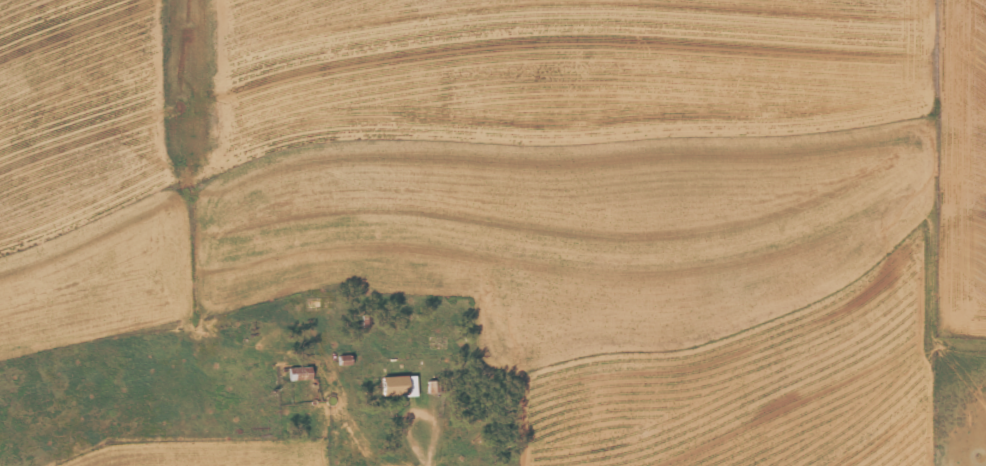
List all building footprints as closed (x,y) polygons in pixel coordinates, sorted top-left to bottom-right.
[(419,395),(418,376),(385,377),(385,396),(419,395)]
